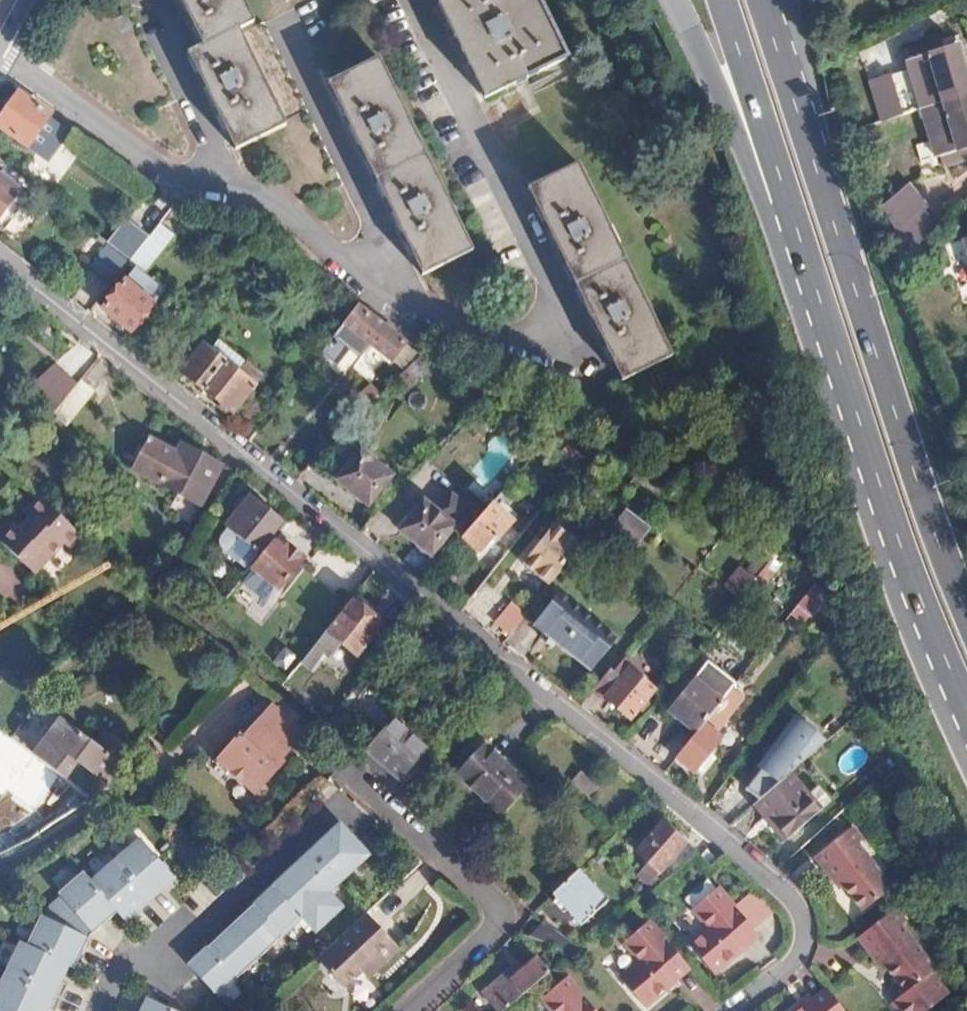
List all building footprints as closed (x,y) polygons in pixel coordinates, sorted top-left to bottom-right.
[(186,52),(234,150),(284,124),(320,198),(342,186),(263,24),(241,35),(238,30),(252,23),(241,0),(180,0),(202,44),(186,52)] [(438,3),(484,97),(567,58),(539,0),(443,0),(438,3)] [(909,63),(909,72),(870,80),(881,124),(924,115),(940,168),(966,160),(966,51),(909,63)] [(377,58),(328,83),(421,276),(472,251),(377,58)] [(19,95),(0,120),(0,127),(27,147),(51,117),(19,95)] [(576,164),(527,189),(621,382),(670,357),(576,164)] [(0,180),(0,216),(18,195),(0,180)] [(146,185),(138,194),(167,215),(175,205),(171,203),(146,185)] [(173,235),(159,224),(130,259),(126,263),(140,275),(173,235)] [(897,234),(881,251),(900,268),(915,250),(897,234)] [(124,259),(102,244),(87,264),(106,280),(124,259)] [(151,304),(123,282),(101,309),(129,331),(151,304)] [(357,306),(343,322),(390,361),(405,343),(382,326),(357,306)] [(194,350),(178,370),(201,389),(223,361),(207,349),(202,356),(194,350)] [(438,369),(420,355),(394,380),(406,393),(426,374),(431,378),(438,369)] [(252,384),(223,361),(201,389),(229,411),(252,384)] [(72,368),(41,407),(50,415),(71,389),(82,376),(72,368)] [(71,389),(50,415),(62,425),(84,400),(71,389)] [(548,434),(537,428),(527,440),(536,448),(548,434)] [(177,451),(149,437),(132,468),(201,504),(222,465),(181,443),(177,451)] [(326,452),(345,468),(335,480),(366,505),(389,476),(339,437),(326,452)] [(433,511),(421,502),(398,530),(428,555),(452,526),(461,533),(478,514),(448,491),(433,511)] [(279,521),(248,496),(225,525),(256,551),(279,521)] [(30,524),(18,534),(14,530),(0,544),(0,546),(32,578),(62,549),(68,554),(80,541),(66,526),(39,499),(25,513),(26,520),(30,524)] [(86,510),(78,501),(66,511),(74,519),(86,510)] [(488,503),(478,514),(461,533),(453,544),(471,558),(491,537),(495,540),(511,523),(488,503)] [(640,526),(623,513),(607,534),(623,546),(640,526)] [(520,563),(547,584),(578,545),(552,524),(520,563)] [(284,550),(275,543),(253,569),(279,590),(304,558),(288,545),(284,550)] [(451,547),(448,550),(465,565),(471,558),(453,544),(451,547)] [(778,565),(768,558),(749,582),(758,590),(778,565)] [(482,619),(496,594),(481,586),(467,611),(482,619)] [(825,597),(811,588),(795,608),(807,619),(825,597)] [(556,593),(531,623),(588,668),(613,638),(556,593)] [(523,614),(507,603),(492,622),(507,634),(523,614)] [(327,633),(323,630),(301,659),(309,667),(319,654),(324,658),(337,642),(353,655),(367,638),(371,640),(380,629),(376,626),(378,622),(361,609),(358,611),(349,604),(327,633)] [(309,667),(301,659),(279,688),(287,695),(309,667)] [(609,674),(618,681),(602,700),(605,702),(626,719),(651,689),(632,675),(636,670),(621,659),(618,663),(609,674)] [(693,733),(729,688),(733,684),(705,661),(666,710),(693,733)] [(592,695),(601,702),(602,700),(618,681),(609,674),(594,693),(592,695)] [(394,699),(362,675),(322,726),(337,740),(354,719),(368,731),(394,699)] [(729,688),(693,733),(673,758),(690,772),(692,770),(718,738),(711,733),(741,698),(729,688)] [(36,702),(8,737),(84,797),(100,778),(107,785),(121,767),(36,702)] [(232,743),(226,744),(206,765),(244,798),(266,776),(269,756),(282,757),(293,743),(259,714),(240,734),(243,736),(234,746),(232,743)] [(392,720),(365,751),(380,765),(376,770),(381,775),(386,771),(395,778),(422,748),(392,720)] [(793,779),(828,748),(805,721),(780,755),(786,759),(776,773),(769,768),(751,792),(763,805),(793,779)] [(718,738),(692,770),(700,776),(725,744),(718,738)] [(522,788),(480,747),(453,775),(495,815),(522,788)] [(576,772),(568,780),(586,795),(594,786),(576,772)] [(793,779),(763,805),(771,814),(778,822),(773,826),(786,840),(820,810),(793,779)] [(771,814),(766,819),(773,826),(778,822),(771,814)] [(660,822),(637,850),(648,859),(640,870),(653,879),(684,840),(660,822)] [(338,828),(185,967),(214,999),(300,920),(313,934),(340,910),(327,896),(367,859),(338,828)] [(852,828),(814,856),(823,868),(827,865),(841,883),(861,910),(891,889),(857,843),(861,840),(852,828)] [(45,1010),(47,1010),(53,1010),(65,986),(59,983),(66,967),(71,970),(88,937),(115,914),(123,924),(173,881),(138,842),(88,885),(80,875),(56,898),(59,901),(48,909),(43,921),(38,919),(24,947),(18,944),(0,983),(0,1010),(44,1010),(45,1010)] [(710,856),(703,850),(697,857),(705,863),(710,856)] [(827,865),(823,868),(836,886),(841,883),(827,865)] [(576,871),(550,894),(579,925),(605,902),(576,871)] [(691,907),(706,927),(686,944),(712,973),(735,954),(732,949),(753,931),(716,887),(691,907)] [(385,896),(374,906),(335,942),(362,971),(379,956),(391,946),(397,953),(419,934),(385,896)] [(895,907),(856,936),(867,949),(872,944),(886,963),(906,990),(934,970),(901,923),(904,920),(895,907)] [(621,942),(636,962),(618,978),(642,1007),(664,988),(661,983),(685,963),(647,919),(621,942)] [(756,935),(753,931),(732,949),(735,954),(756,935)] [(551,936),(543,944),(558,962),(571,951),(560,938),(551,936)] [(872,944),(867,949),(880,967),(886,963),(872,944)] [(397,953),(391,946),(379,956),(386,963),(397,953)] [(517,964),(482,992),(498,1010),(501,1010),(547,972),(536,959),(522,970),(517,964)] [(688,967),(685,963),(661,983),(664,988),(688,967)] [(548,1010),(594,1010),(563,975),(536,997),(548,1010)] [(828,989),(824,985),(801,1003),(804,1007),(828,989)] [(801,1003),(790,1010),(845,1010),(828,989),(804,1007),(801,1003)] [(144,1000),(139,1010),(167,1010),(144,1000)]
